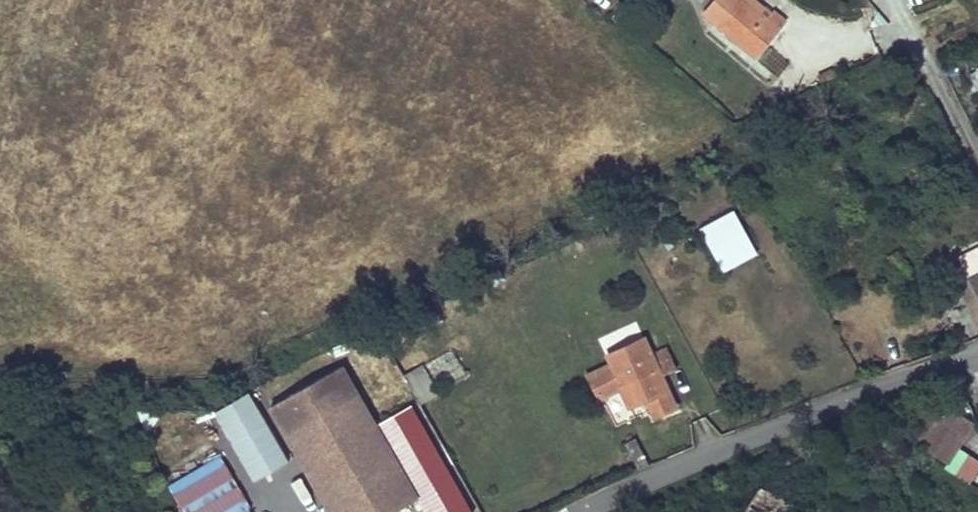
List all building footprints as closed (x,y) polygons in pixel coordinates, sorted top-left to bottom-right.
[(737,0),(719,0),(705,17),(754,58),(783,23),(772,12),(768,16),(764,22),(737,0)] [(749,0),(737,0),(764,22),(768,16),(749,0)] [(733,207),(697,225),(720,270),(756,252),(733,207)] [(957,259),(966,278),(977,301),(977,248),(957,259)] [(966,278),(957,283),(977,326),(977,301),(966,278)] [(645,399),(652,417),(673,407),(659,377),(675,370),(665,348),(652,354),(646,341),(604,360),(611,373),(604,377),(601,370),(586,376),(596,398),(618,388),(627,407),(645,399)] [(329,511),(391,511),(415,498),(363,407),(355,392),(336,357),(324,364),(321,359),(306,367),(312,378),(269,403),(329,511)] [(405,372),(417,401),(438,393),(426,364),(405,372)] [(374,381),(355,392),(363,407),(382,396),(374,381)] [(253,388),(215,406),(251,479),(289,461),(253,388)] [(965,433),(938,416),(920,446),(946,463),(965,433)] [(643,456),(636,438),(625,443),(633,460),(643,456)] [(183,511),(242,511),(251,507),(222,453),(167,482),(183,511)] [(647,465),(643,456),(633,460),(637,470),(647,465)] [(757,487),(741,511),(796,511),(757,487)]
